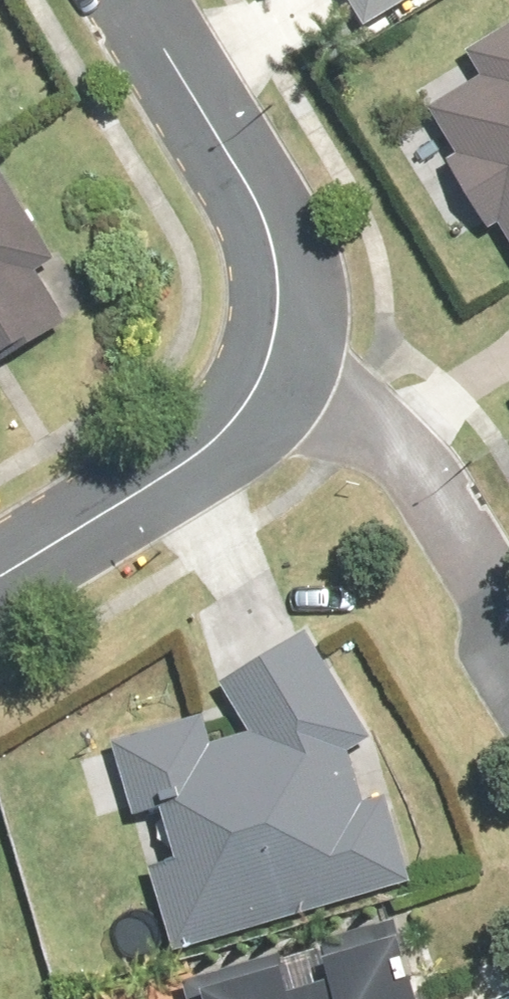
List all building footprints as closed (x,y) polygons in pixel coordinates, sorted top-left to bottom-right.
[(362,21),(397,0),(350,0),(362,21)] [(462,58),(473,78),(421,111),(449,159),(438,166),(480,233),(492,225),(508,252),(508,29),(462,58)] [(58,324),(25,271),(45,258),(0,187),(0,361),(58,324)] [(213,690),(240,737),(203,747),(195,722),(105,747),(124,814),(150,805),(167,860),(142,867),(168,952),(403,884),(378,802),(358,808),(343,760),(364,749),(302,638),(213,690)] [(187,992),(189,998),(389,998),(372,940),(187,992)]
